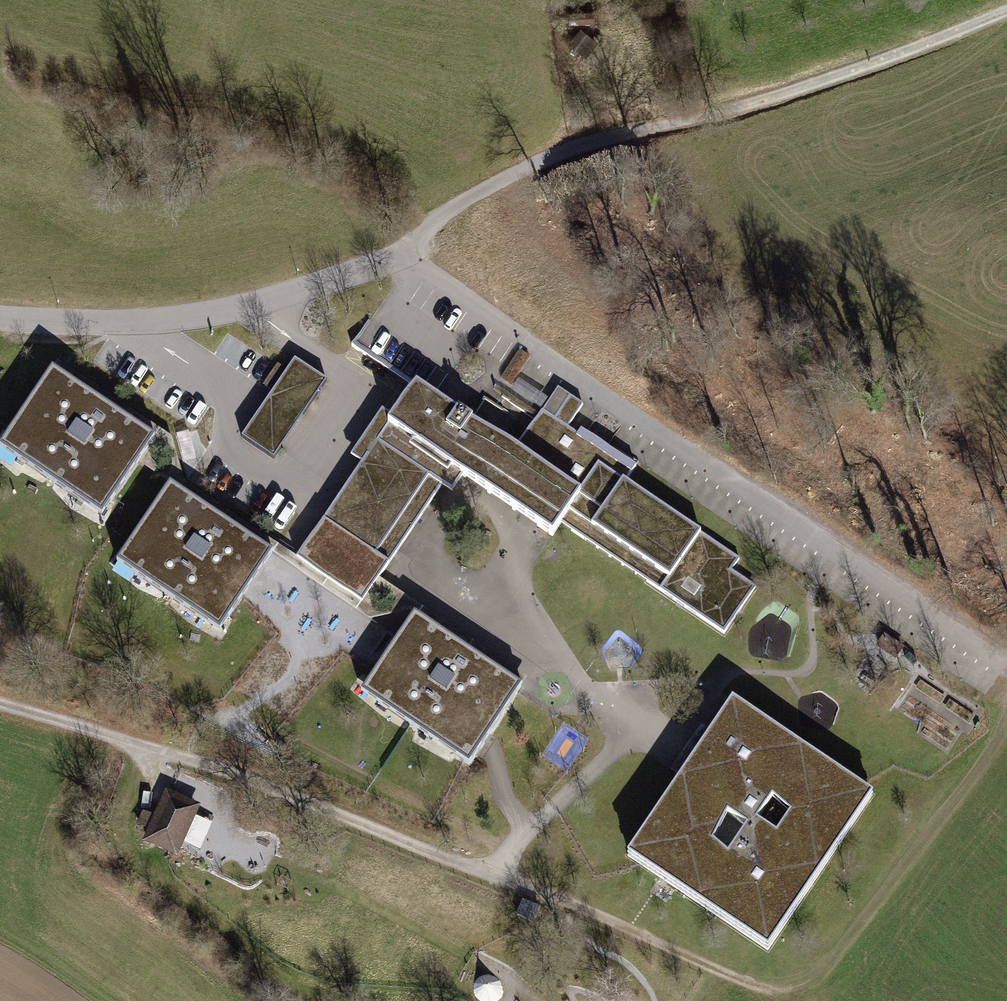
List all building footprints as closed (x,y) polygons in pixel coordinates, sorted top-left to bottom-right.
[(296,361),(243,438),(274,459),(326,381),(296,361)] [(137,464),(170,487),(270,555),(371,623),(411,613),(415,616),(522,686),(526,680),(377,581),(361,604),(297,560),(185,485),(173,439),(59,364),(53,372),(153,440),(137,464)] [(53,372),(2,447),(102,515),(137,464),(153,440),(53,372)] [(739,560),(626,484),(632,475),(566,430),(581,408),(557,391),(513,455),(499,446),(517,420),(482,397),(467,419),(434,396),(415,383),(393,417),(383,410),(350,458),(362,466),(297,560),(361,604),(377,581),(442,486),(453,493),(464,477),(554,538),(562,526),(724,636),(757,589),(731,572),(739,560)] [(170,487),(119,562),(219,630),(270,555),(170,487)] [(366,690),(473,760),(522,686),(415,616),(366,690)] [(769,951),(874,794),(865,788),(734,702),(682,780),(630,859),(637,864),(769,951)] [(545,752),(573,764),(584,739),(557,727),(545,752)] [(172,794),(166,792),(155,817),(144,813),(138,828),(149,832),(145,843),(180,857),(185,845),(202,852),(213,826),(196,819),(201,807),(192,803),(194,798),(174,789),(172,794)] [(267,856),(262,854),(256,867),(260,869),(267,856)] [(541,909),(522,901),(516,914),(536,923),(541,909)]
